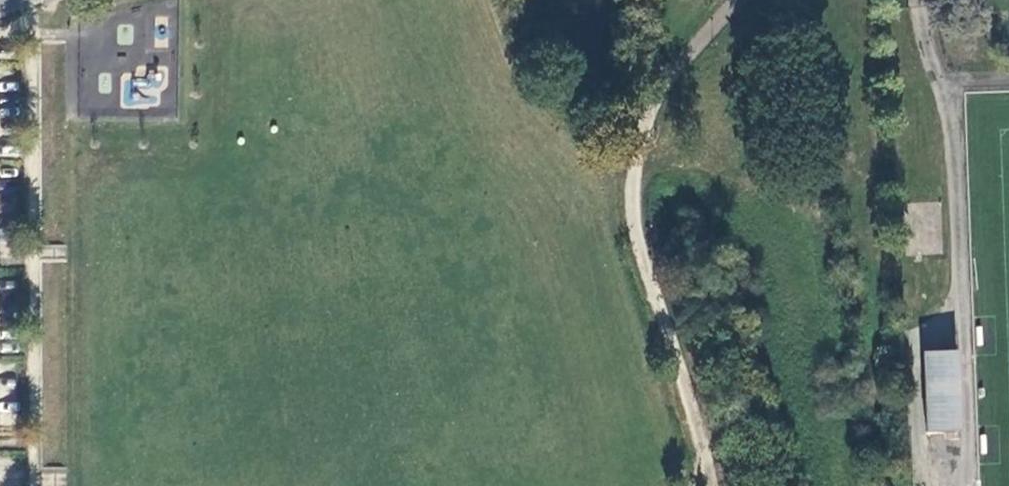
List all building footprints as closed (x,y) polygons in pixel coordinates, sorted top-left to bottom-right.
[(924,355),(927,408),(951,407),(949,354),(924,355)] [(951,407),(927,408),(928,435),(953,434),(951,407)]
